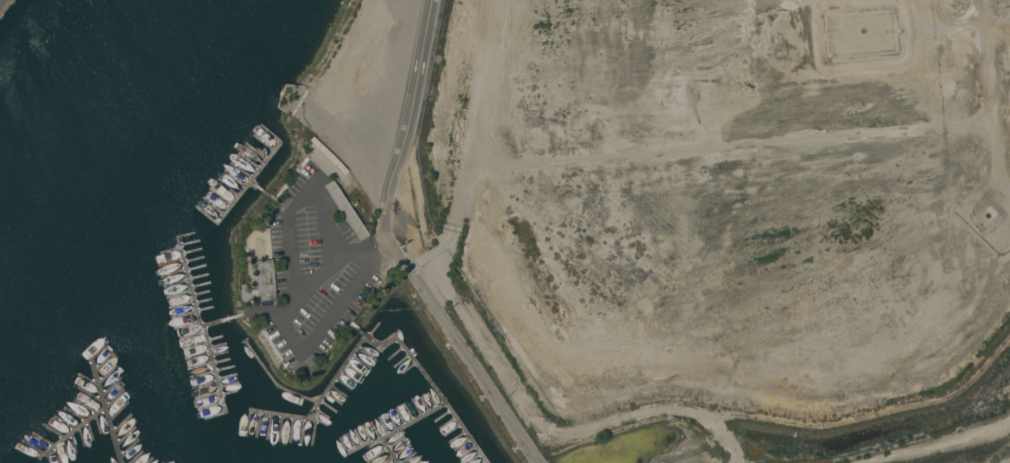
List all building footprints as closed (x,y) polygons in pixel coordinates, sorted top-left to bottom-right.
[(314,164),(310,169),(300,159),(302,153),(314,164)] [(305,166),(310,169),(304,178),(299,174),(305,166)] [(299,183),(295,180),(300,175),(303,178),(299,183)] [(369,236),(360,242),(322,186),(332,180),(369,236)] [(299,185),(295,190),(290,186),(295,181),(299,185)] [(288,187),(292,191),(288,196),(284,192),(288,187)] [(257,290),(257,287),(252,287),(250,265),(254,264),(254,261),(272,259),(275,292),(276,292),(276,294),(275,295),(275,301),(272,301),(272,304),(270,304),(271,305),(260,306),(260,303),(258,303),(258,304),(253,304),(253,302),(240,303),(239,290),(240,290),(240,285),(245,284),(245,289),(248,289),(249,291),(257,290)]
